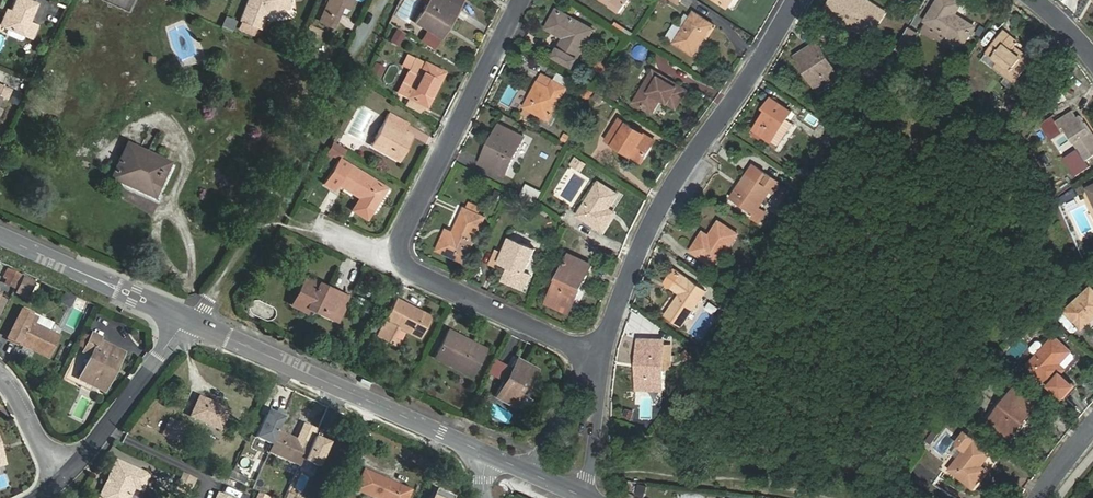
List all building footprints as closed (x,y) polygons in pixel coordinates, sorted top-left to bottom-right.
[(37,3),(31,0),(16,0),(4,28),(21,35),(23,36),(37,3)] [(268,9),(275,8),(277,10),(288,8),(289,6),(288,0),(249,0),(241,20),(261,28),(268,9)] [(353,0),(329,0),(320,21),(333,27),(343,6),(349,9),(353,0)] [(458,8),(445,0),(430,0),(417,22),(440,37),(446,28),(442,25),(451,11),(454,14),(458,8)] [(619,13),(627,0),(600,0),(619,13)] [(859,21),(857,25),(873,35),(888,12),(869,0),(830,0),(829,2),(859,21)] [(926,21),(963,45),(975,27),(955,14),(962,3),(957,0),(939,0),(926,21)] [(573,66),(593,30),(557,9),(547,28),(565,38),(555,56),(573,66)] [(694,54),(713,25),(694,12),(675,42),(694,54)] [(321,29),(312,25),(308,33),(318,37),(321,29)] [(908,26),(899,39),(909,46),(918,33),(908,26)] [(21,35),(4,28),(2,32),(19,39),(21,35)] [(399,45),(405,34),(397,29),(391,40),(399,45)] [(999,61),(995,67),(1016,83),(1029,65),(1012,51),(1019,42),(1003,31),(987,52),(999,61)] [(797,56),(808,72),(811,70),(824,89),(842,78),(819,43),(797,56)] [(428,106),(445,72),(416,58),(404,80),(414,85),(408,96),(411,98),(425,105),(428,106)] [(605,75),(609,66),(600,61),(596,71),(605,75)] [(880,71),(869,64),(865,71),(876,78),(880,71)] [(543,75),(555,82),(561,72),(548,65),(543,75)] [(654,70),(648,81),(655,85),(661,74),(654,70)] [(661,99),(676,108),(687,90),(661,74),(655,85),(648,81),(635,102),(653,113),(661,99)] [(550,120),(568,89),(555,82),(543,75),(525,106),(550,120)] [(404,80),(399,92),(408,96),(414,85),(404,80)] [(586,88),(582,96),(588,100),(593,92),(586,88)] [(423,110),(425,105),(411,98),(408,103),(423,110)] [(773,99),(766,108),(769,110),(756,130),(778,146),(794,124),(787,119),(792,112),(773,99)] [(1086,161),(1092,157),(1092,135),(1081,116),(1078,117),(1074,111),(1056,122),(1061,129),(1064,127),(1086,161)] [(646,137),(648,134),(619,117),(605,141),(634,158),(635,156),(645,162),(656,143),(646,137)] [(402,135),(406,128),(387,118),(371,146),(399,162),(412,140),(402,135)] [(507,175),(525,140),(500,127),(489,148),(493,150),(490,157),(486,155),(482,163),(507,175)] [(825,138),(835,143),(839,134),(829,130),(825,138)] [(330,149),(343,157),(348,150),(335,142),(330,149)] [(156,190),(169,162),(127,144),(113,176),(123,181),(125,176),(156,190)] [(367,219),(386,188),(340,158),(325,184),(333,189),(337,183),(364,200),(357,212),(367,219)] [(577,158),(572,165),(581,170),(585,164),(577,158)] [(780,183),(754,165),(732,198),(755,214),(753,217),(760,222),(766,213),(759,208),(771,191),(774,193),(780,183)] [(608,213),(620,195),(600,183),(579,216),(603,231),(613,215),(608,213)] [(527,185),(521,196),(536,203),(542,193),(527,185)] [(1059,206),(1078,196),(1073,186),(1056,198),(1059,206)] [(457,259),(465,262),(485,218),(465,209),(452,237),(445,234),(438,250),(450,255),(452,251),(459,254),(457,259)] [(708,241),(701,237),(692,251),(718,266),(738,234),(720,223),(708,241)] [(526,273),(536,250),(511,239),(504,254),(497,251),(492,264),(498,267),(501,262),(511,266),(505,280),(524,289),(530,275),(526,273)] [(571,256),(551,299),(571,308),(591,265),(571,256)] [(666,283),(682,294),(666,317),(683,328),(707,291),(675,269),(666,283)] [(5,284),(15,288),(21,276),(7,270),(4,277),(8,279),(5,284)] [(33,283),(22,278),(15,293),(25,298),(33,283)] [(304,279),(294,300),(307,306),(337,321),(349,297),(319,282),(317,285),(304,279)] [(1092,321),(1092,287),(1091,286),(1063,312),(1064,313),(1059,318),(1069,329),(1074,324),(1082,332),(1092,321)] [(421,338),(432,316),(396,299),(378,335),(393,343),(400,328),(421,338)] [(47,358),(58,336),(30,322),(33,317),(21,311),(7,338),(47,358)] [(472,376),(486,349),(449,330),(435,358),(472,376)] [(115,368),(123,353),(99,341),(100,338),(92,334),(83,352),(91,356),(79,379),(93,386),(94,383),(102,387),(112,367),(115,368)] [(1071,352),(1055,337),(1029,366),(1035,372),(1039,368),(1047,375),(1043,379),(1064,398),(1074,386),(1055,369),(1071,352)] [(640,340),(639,389),(642,389),(641,397),(662,398),(662,389),(663,389),(664,341),(640,340)] [(495,397),(516,409),(539,368),(517,356),(495,397)] [(1037,406),(1016,389),(989,424),(1007,438),(1021,419),(1025,422),(1037,406)] [(221,427),(228,411),(199,398),(191,417),(210,425),(211,422),(221,427)] [(256,438),(271,445),(285,414),(278,410),(276,415),(274,419),(267,416),(256,438)] [(178,443),(186,427),(176,423),(169,438),(178,443)] [(933,432),(926,441),(931,445),(938,436),(933,432)] [(300,462),(308,446),(278,433),(270,452),(289,460),(290,458),(300,462)] [(966,451),(951,470),(956,474),(959,470),(968,477),(965,481),(973,488),(983,475),(977,471),(992,453),(966,433),(957,444),(966,451)] [(329,444),(314,437),(304,459),(319,466),(329,444)] [(116,460),(100,497),(104,497),(110,485),(111,486),(114,480),(112,479),(120,461),(116,460)] [(104,497),(130,497),(135,487),(143,490),(150,474),(120,461),(112,479),(114,480),(111,486),(110,485),(104,497)] [(374,497),(410,497),(412,492),(365,471),(356,490),(374,497)] [(195,479),(181,473),(178,480),(192,486),(195,479)] [(249,480),(234,473),(232,479),(247,486),(249,480)] [(192,486),(178,480),(174,488),(189,494),(192,486)] [(643,497),(645,487),(635,485),(633,495),(643,497)] [(435,487),(431,497),(454,497),(455,496),(435,487)]
